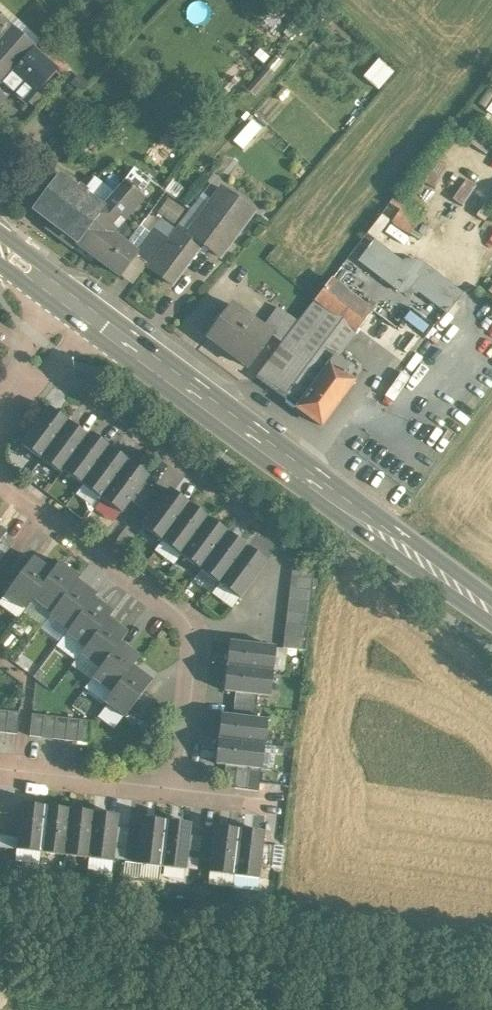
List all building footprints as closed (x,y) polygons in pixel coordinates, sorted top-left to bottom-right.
[(9,30),(0,21),(0,40),(9,30)] [(0,40),(0,83),(1,84),(32,50),(9,30),(0,40)] [(56,72),(32,50),(1,84),(11,93),(25,106),(56,72)] [(11,93),(1,84),(0,86),(0,106),(11,93)] [(115,196),(105,206),(119,217),(150,181),(138,172),(115,196)] [(115,196),(94,181),(85,192),(78,186),(75,190),(57,176),(49,186),(44,182),(34,196),(39,200),(32,209),(50,223),(46,229),(71,248),(76,243),(91,223),(105,234),(106,233),(119,217),(105,206),(115,196)] [(220,189),(188,233),(179,226),(167,242),(191,259),(201,245),(219,258),(253,213),(220,189)] [(423,210),(397,193),(388,204),(389,204),(374,224),(402,243),(423,210)] [(165,195),(156,211),(176,222),(185,205),(165,195)] [(105,234),(91,223),(76,243),(120,276),(135,257),(136,256),(134,254),(106,233),(105,234)] [(153,229),(134,254),(136,256),(135,257),(146,265),(145,266),(147,268),(167,241),(153,229)] [(373,241),(357,262),(383,281),(399,260),(373,241)] [(167,242),(147,268),(171,286),(191,259),(167,242)] [(281,344),(255,379),(296,409),(333,358),(334,359),(370,311),(365,307),(330,281),(297,323),(281,344)] [(374,305),(369,301),(365,307),(370,311),(374,305)] [(263,329),(230,305),(206,338),(248,369),(271,337),(272,336),(263,329)] [(297,323),(277,309),(263,329),(272,336),(271,337),(281,344),(297,323)] [(423,353),(411,344),(400,358),(412,368),(423,353)] [(333,358),(296,409),(320,427),(353,383),(342,374),(346,368),(334,359),(333,358)] [(48,409),(22,445),(41,459),(67,423),(48,409)] [(67,423),(41,459),(60,473),(63,470),(87,437),(67,423)] [(87,437),(63,470),(82,484),(108,448),(89,434),(87,437)] [(108,448),(82,484),(101,499),(128,463),(108,448)] [(128,463),(101,499),(120,513),(130,501),(143,483),(147,477),(128,463)] [(153,490),(143,483),(130,501),(140,508),(153,490)] [(153,490),(140,508),(150,516),(163,498),(153,490)] [(150,516),(142,527),(161,541),(188,505),(169,491),(163,498),(150,516)] [(188,505),(161,541),(180,555),(207,519),(188,505)] [(207,519),(180,555),(200,569),(226,534),(207,519)] [(226,534),(200,569),(219,584),(246,548),(226,534)] [(0,541),(0,561),(10,548),(0,541)] [(246,548),(219,584),(238,598),(265,562),(246,548)] [(19,555),(6,573),(16,580),(29,562),(19,555)] [(16,580),(4,595),(24,610),(32,600),(52,573),(32,558),(29,562),(16,580)] [(52,573),(32,600),(51,614),(76,581),(78,577),(59,563),(52,573)] [(314,568),(292,565),(291,577),(313,580),(314,568)] [(313,580),(291,577),(289,589),(311,592),(313,580)] [(51,614),(49,618),(68,632),(93,598),(95,595),(76,581),(51,614)] [(311,592),(289,589),(288,601),(310,603),(311,592)] [(68,632),(65,635),(85,649),(107,619),(112,612),(93,598),(68,632)] [(310,603),(288,601),(287,613),(309,615),(310,603)] [(309,615),(287,613),(285,625),(307,627),(309,615)] [(85,649),(80,656),(99,670),(119,643),(127,633),(107,619),(85,649)] [(307,627),(285,625),(284,637),(306,639),(307,627)] [(306,639),(284,637),(282,648),(304,651),(306,639)] [(275,648),(229,642),(226,667),(272,672),(275,648)] [(99,670),(92,680),(111,694),(132,667),(139,657),(119,643),(99,670)] [(111,694),(104,704),(124,719),(129,712),(142,694),(151,682),(132,667),(111,694)] [(272,672),(226,667),(223,691),(235,693),(257,695),(269,697),(272,672)] [(257,695),(235,693),(234,705),(256,707),(257,695)] [(142,694),(129,712),(139,719),(152,701),(142,694)] [(152,701),(139,719),(148,726),(162,708),(152,701)] [(256,707),(234,705),(232,717),(254,719),(256,707)] [(19,713),(7,712),(4,734),(16,736),(19,713)] [(43,716),(31,715),(28,737),(40,738),(43,716)] [(232,717),(221,715),(218,740),(263,745),(266,721),(254,719),(232,717)] [(55,718),(43,716),(40,738),(52,740),(55,718)] [(67,719),(55,718),(52,740),(64,741),(67,719)] [(79,720),(67,719),(64,741),(76,743),(79,720)] [(91,722),(79,720),(76,743),(88,744),(91,722)] [(263,745),(218,740),(215,765),(225,766),(237,767),(249,768),(260,770),(263,745)] [(237,767),(225,766),(222,788),(234,789),(237,767)] [(249,768),(237,767),(234,789),(246,791),(249,768)] [(260,770),(249,768),(246,791),(258,792),(260,770)] [(45,808),(21,805),(19,816),(17,839),(15,851),(40,853),(45,808)] [(69,811),(45,808),(40,853),(64,856),(69,811)] [(93,814),(69,811),(64,856),(87,859),(93,814)] [(117,816),(93,814),(87,859),(112,862),(113,850),(116,828),(117,816)] [(19,816),(7,815),(5,837),(17,839),(19,816)] [(166,822),(141,819),(140,831),(137,853),(136,865),(160,868),(166,822)] [(190,825),(166,822),(160,868),(185,870),(186,859),(189,837),(190,825)] [(128,829),(116,828),(113,850),(125,852),(128,829)] [(239,830),(214,828),(210,861),(209,873),(233,876),(239,830)] [(140,831),(128,829),(125,852),(137,853),(140,831)] [(263,833),(239,830),(233,876),(258,879),(259,867),(262,845),(263,833)] [(201,838),(189,837),(186,859),(198,860),(201,838)] [(213,839),(201,838),(198,860),(210,861),(213,839)] [(274,846),(262,845),(259,867),(271,868),(274,846)]
